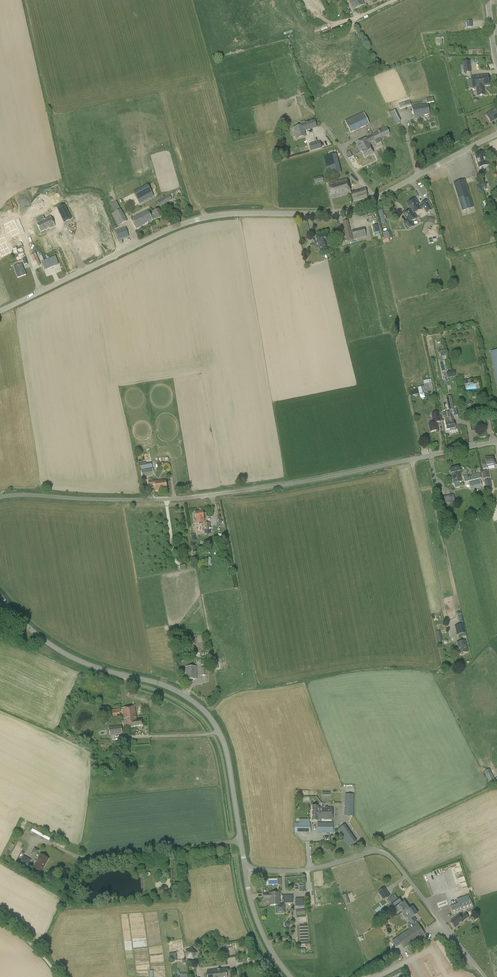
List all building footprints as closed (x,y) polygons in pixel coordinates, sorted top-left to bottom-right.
[(362,5),(360,0),(350,0),(354,9),(362,5)] [(462,62),(464,73),(471,73),(470,61),(462,62)] [(485,95),(484,86),(489,85),(488,76),(481,76),(480,76),(471,77),(472,88),(476,88),(477,96),(485,95)] [(301,97),(304,107),(310,105),(307,95),(301,97)] [(411,106),(409,101),(398,104),(400,109),(411,106)] [(429,114),(427,105),(421,106),(420,105),(412,107),(414,119),(422,117),(422,116),(429,114)] [(496,119),(496,109),(496,108),(485,115),(490,123),(496,119)] [(390,113),(395,124),(401,121),(395,110),(390,113)] [(345,121),(350,133),(369,124),(364,112),(345,121)] [(305,126),(302,126),(293,129),(296,139),(305,136),(303,130),(306,129),(317,126),(315,121),(304,124),(305,126)] [(369,143),(390,133),(387,128),(372,134),(373,135),(356,143),(360,152),(362,151),(365,157),(373,154),(370,147),(371,147),(369,143)] [(321,148),(319,142),(309,145),(311,151),(321,148)] [(484,152),(475,154),(479,168),(488,165),(484,152)] [(329,177),(341,173),(336,154),(324,157),(329,177)] [(357,181),(352,175),(349,177),(355,184),(357,181)] [(483,176),(479,177),(483,190),(487,189),(483,176)] [(459,199),(463,198),(465,204),(471,202),(464,179),(454,183),(459,199)] [(347,180),(328,185),(333,198),(351,194),(347,180)] [(147,185),(134,193),(140,203),(154,196),(147,185)] [(30,203),(26,188),(18,190),(17,186),(0,191),(0,211),(30,203)] [(365,189),(351,192),(353,201),(367,198),(365,189)] [(160,206),(172,200),(169,195),(157,201),(160,206)] [(407,203),(411,210),(404,214),(408,221),(404,223),(408,229),(414,226),(411,222),(417,218),(414,213),(421,209),(424,207),(427,213),(432,210),(426,201),(422,203),(422,205),(419,206),(415,199),(407,203)] [(116,201),(110,204),(115,212),(118,211),(120,210),(116,201)] [(65,205),(57,208),(64,222),(71,219),(65,205)] [(112,214),(118,226),(127,222),(121,209),(120,210),(118,211),(112,214)] [(153,220),(156,218),(157,220),(162,217),(159,210),(153,213),(154,214),(150,216),(147,210),(130,219),(136,229),(145,224),(153,220)] [(3,220),(11,247),(20,244),(18,237),(22,236),(16,216),(3,220)] [(46,221),(37,225),(41,233),(49,229),(49,230),(55,227),(50,218),(45,220),(46,221)] [(351,236),(348,221),(342,222),(346,237),(351,236)] [(118,240),(129,236),(126,227),(116,231),(118,240)] [(78,228),(30,240),(34,258),(83,247),(78,228)] [(366,237),(364,228),(352,231),(354,240),(366,237)] [(316,237),(317,243),(318,243),(320,251),(330,249),(328,241),(329,241),(328,234),(316,237)] [(2,256),(12,252),(9,246),(9,247),(7,242),(5,237),(0,239),(0,252),(2,256)] [(21,264),(13,267),(17,279),(25,276),(21,264)] [(418,388),(419,394),(433,390),(432,382),(423,384),(424,386),(418,388)] [(444,412),(445,418),(444,418),(446,430),(455,428),(453,417),(457,416),(456,409),(454,409),(451,396),(446,397),(448,411),(444,412)] [(436,423),(441,422),(439,412),(434,413),(435,418),(428,420),(429,424),(428,424),(430,432),(437,431),(436,423)] [(483,479),(484,479),(484,481),(485,489),(492,488),(490,480),(489,480),(487,468),(487,467),(494,466),(495,465),(494,461),(493,461),(492,458),(487,459),(486,458),(485,458),(485,462),(482,462),(483,469),(484,472),(482,472),(483,479)] [(462,481),(459,472),(460,471),(459,467),(449,470),(450,474),(451,474),(453,484),(462,481)] [(153,468),(141,470),(142,477),(154,475),(153,468)] [(469,475),(463,476),(464,483),(481,478),(480,473),(469,476),(469,475)] [(480,479),(468,482),(470,490),(482,487),(480,479)] [(167,489),(166,480),(163,481),(163,480),(149,482),(149,486),(155,485),(156,491),(164,490),(163,490),(167,489)] [(454,494),(443,496),(445,503),(455,500),(454,494)] [(196,512),(197,523),(204,522),(203,511),(196,512)] [(466,633),(462,615),(457,616),(459,625),(454,626),(457,635),(466,633)] [(459,654),(468,652),(465,641),(457,643),(459,654)] [(206,668),(201,668),(201,676),(207,676),(206,673),(209,673),(209,660),(201,660),(201,665),(207,665),(207,668),(206,668)] [(196,667),(185,667),(185,680),(197,679),(196,667)] [(137,721),(135,707),(122,709),(125,728),(142,725),(141,720),(137,721)] [(121,726),(109,728),(110,736),(122,734),(121,726)] [(491,773),(486,775),(490,785),(496,782),(494,779),(491,773)] [(345,794),(344,816),(353,816),(354,794),(345,794)] [(317,819),(332,820),(333,808),(317,807),(318,807),(313,806),(312,821),(317,821),(317,819)] [(310,833),(310,823),(295,823),(295,833),(310,833)] [(333,823),(317,823),(317,833),(332,833),(333,823)] [(337,829),(349,847),(357,842),(345,825),(337,829)] [(51,842),(53,836),(34,826),(31,831),(51,842)] [(34,848),(31,854),(35,857),(37,858),(39,855),(37,854),(39,850),(34,848)] [(49,859),(40,854),(34,866),(42,871),(49,859)] [(31,860),(24,856),(18,866),(25,870),(31,860)] [(389,896),(384,888),(378,892),(384,900),(389,896)] [(270,905),(276,905),(276,913),(285,913),(285,905),(280,905),(279,893),(269,893),(269,894),(263,894),(263,899),(270,899),(270,905)] [(293,895),(283,895),(284,903),(293,903),(293,895)] [(304,898),(295,898),(295,906),(304,906),(304,898)] [(404,949),(425,935),(416,921),(413,917),(417,914),(412,907),(410,909),(404,900),(402,902),(399,898),(391,904),(397,912),(401,910),(404,913),(403,914),(403,915),(405,918),(406,918),(407,918),(413,927),(397,938),(392,941),(396,948),(401,945),(404,949)] [(470,899),(450,906),(453,914),(466,910),(467,912),(474,910),(470,899)] [(455,928),(463,921),(469,917),(465,913),(460,917),(459,916),(450,922),(455,928)] [(192,948),(185,951),(186,958),(194,960),(197,953),(192,948)] [(468,962),(470,961),(462,952),(460,954),(468,962)] [(387,956),(378,960),(380,964),(389,959),(387,956)] [(226,969),(206,971),(207,976),(227,976),(226,969)]
